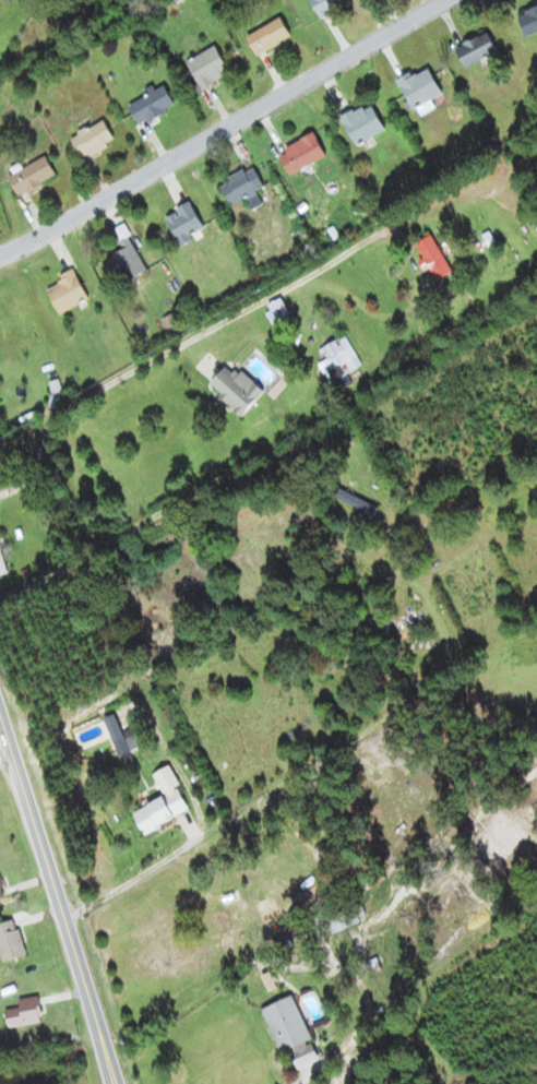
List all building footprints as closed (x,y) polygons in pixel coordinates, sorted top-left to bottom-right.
[(320,19),(341,6),(337,0),(308,0),(320,19)] [(525,36),(536,32),(536,8),(518,14),(525,36)] [(290,39),(280,19),(245,37),(254,56),(290,39)] [(497,53),(486,33),(454,49),(465,69),(497,53)] [(229,74),(213,46),(184,64),(202,91),(229,74)] [(398,81),(411,111),(441,97),(428,67),(398,81)] [(127,104),(136,126),(174,111),(165,88),(127,104)] [(340,118),(354,147),(384,132),(370,104),(340,118)] [(114,143),(102,121),(69,138),(81,161),(114,143)] [(276,151),(285,175),(324,160),(315,136),(276,151)] [(18,199),(55,176),(43,157),(6,179),(18,199)] [(262,205),(255,192),(263,188),(251,167),(218,186),(230,207),(244,199),(251,211),(262,205)] [(180,246),(204,229),(187,203),(163,220),(180,246)] [(416,244),(434,281),(449,273),(431,237),(416,244)] [(111,254),(125,282),(145,272),(128,238),(116,244),(119,251),(111,254)] [(54,278),(57,286),(46,290),(55,314),(86,303),(73,271),(54,278)] [(326,360),(319,364),(329,384),(359,368),(343,337),(320,348),(326,360)] [(212,393),(243,421),(261,402),(231,373),(212,393)] [(331,496),(370,517),(375,509),(335,488),(331,496)] [(141,746),(134,733),(112,744),(118,757),(141,746)] [(189,812),(168,766),(152,774),(163,798),(132,812),(141,833),(189,812)] [(324,921),(331,935),(361,921),(355,907),(324,921)] [(24,956),(13,920),(0,924),(0,963),(24,956)] [(311,1042),(291,996),(260,1010),(279,1055),(311,1042)] [(16,1000),(17,1009),(3,1011),(6,1029),(40,1024),(36,998),(16,1000)]
